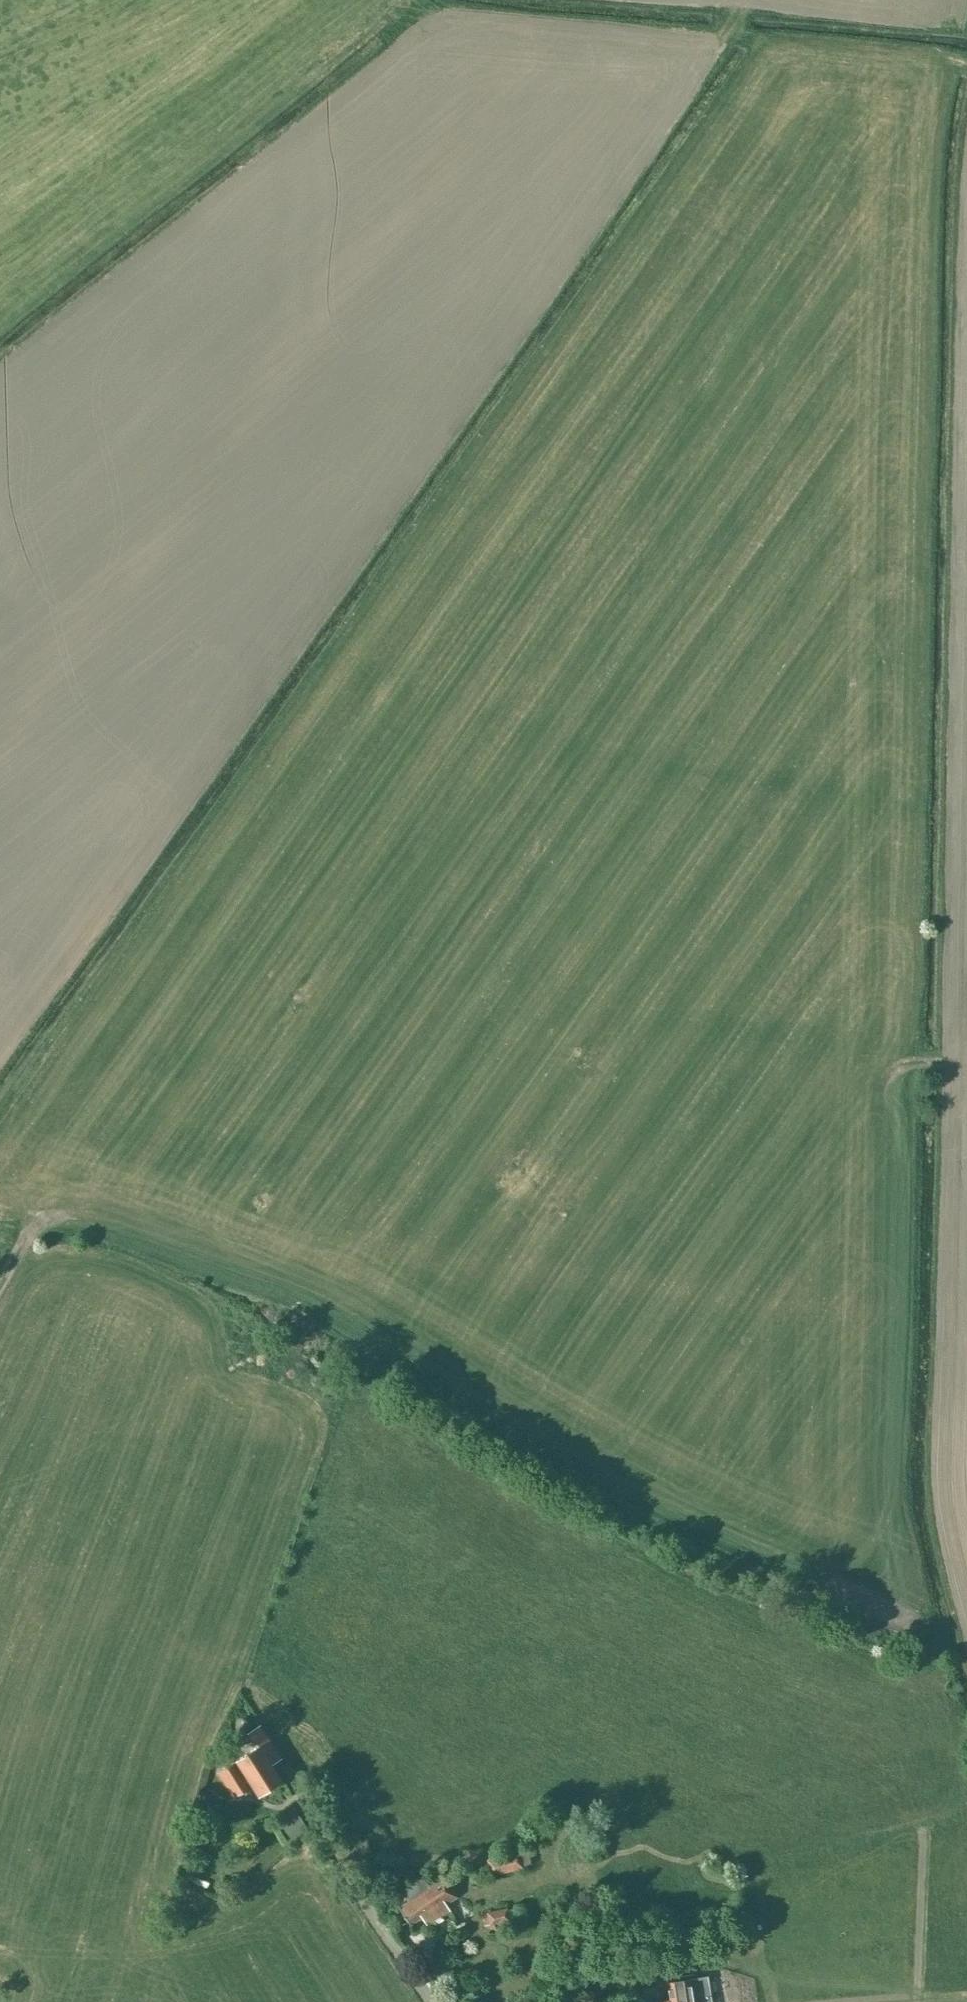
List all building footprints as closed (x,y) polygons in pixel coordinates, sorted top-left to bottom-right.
[(271,1764),(281,1758),(260,1724),(248,1732),(257,1746),(218,1770),(235,1796),(252,1785),(253,1784),(260,1795),(282,1781),(271,1764)] [(502,1852),(502,1854),(486,1858),(490,1874),(522,1866),(518,1848),(502,1852)] [(424,1880),(419,1879),(406,1888),(405,1893),(409,1900),(399,1907),(410,1924),(423,1915),(428,1923),(449,1909),(445,1904),(457,1896),(444,1875),(428,1885),(424,1880)] [(486,1910),(488,1924),(509,1919),(506,1906),(486,1910)] [(684,1996),(681,1979),(667,1981),(670,1998),(662,1999),(662,2000),(653,2001),(693,2001),(693,1998),(692,1995),(684,1996)]
